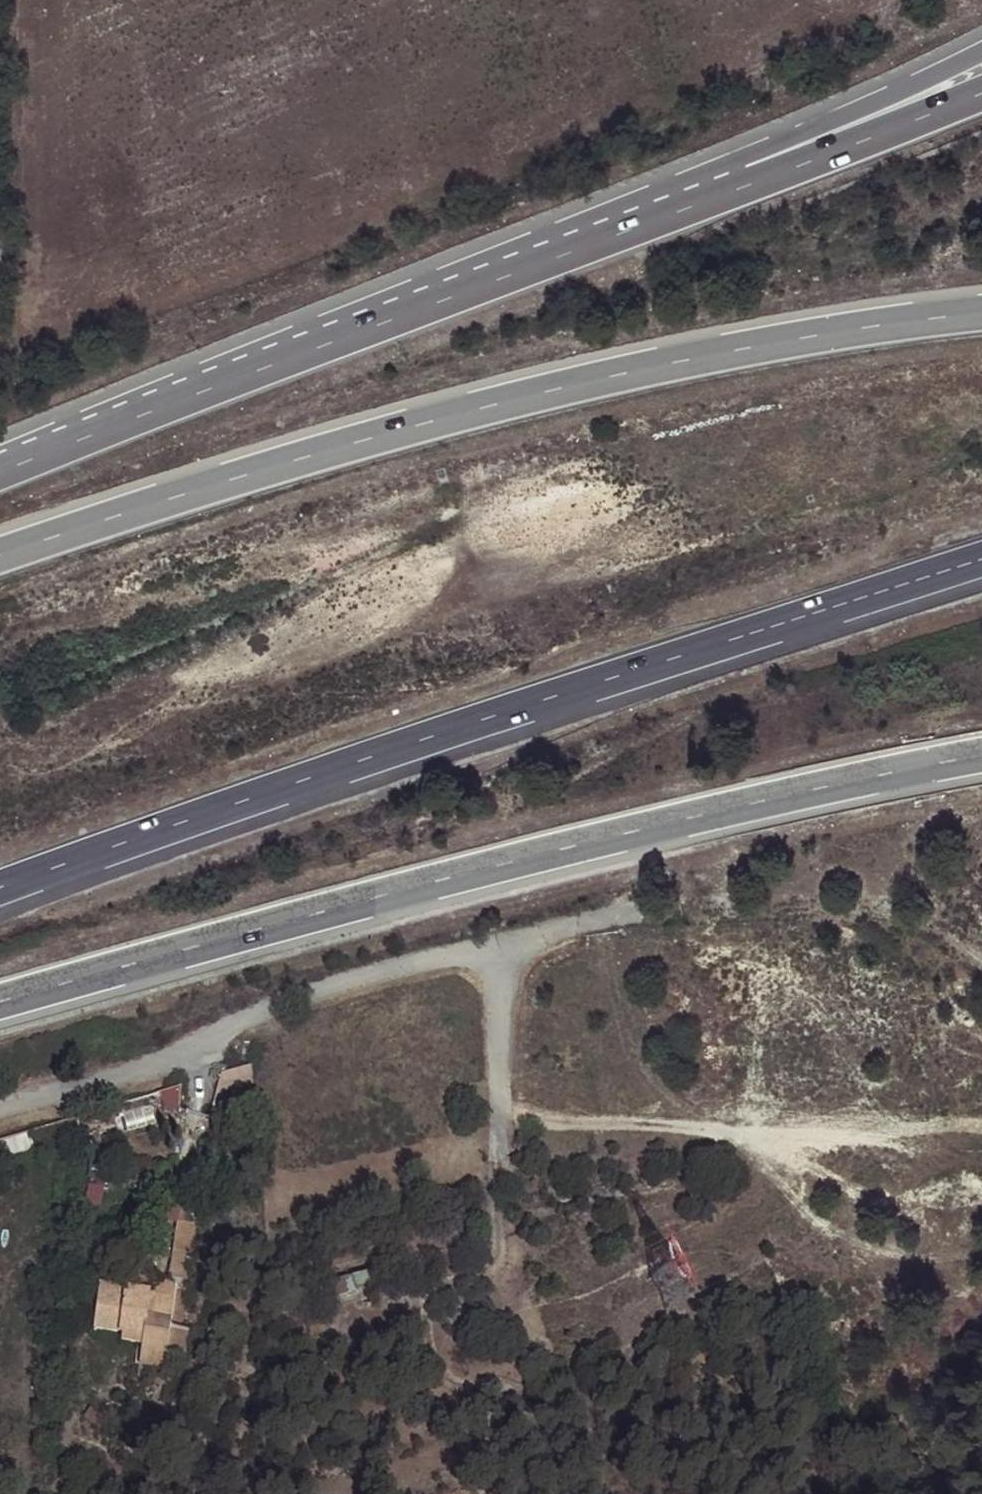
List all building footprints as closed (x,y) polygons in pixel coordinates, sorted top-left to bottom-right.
[(224,1068),(224,1084),(255,1085),(255,1068),(224,1068)] [(147,1342),(144,1362),(188,1367),(193,1323),(177,1321),(182,1286),(105,1276),(99,1327),(127,1330),(126,1339),(147,1342)]
